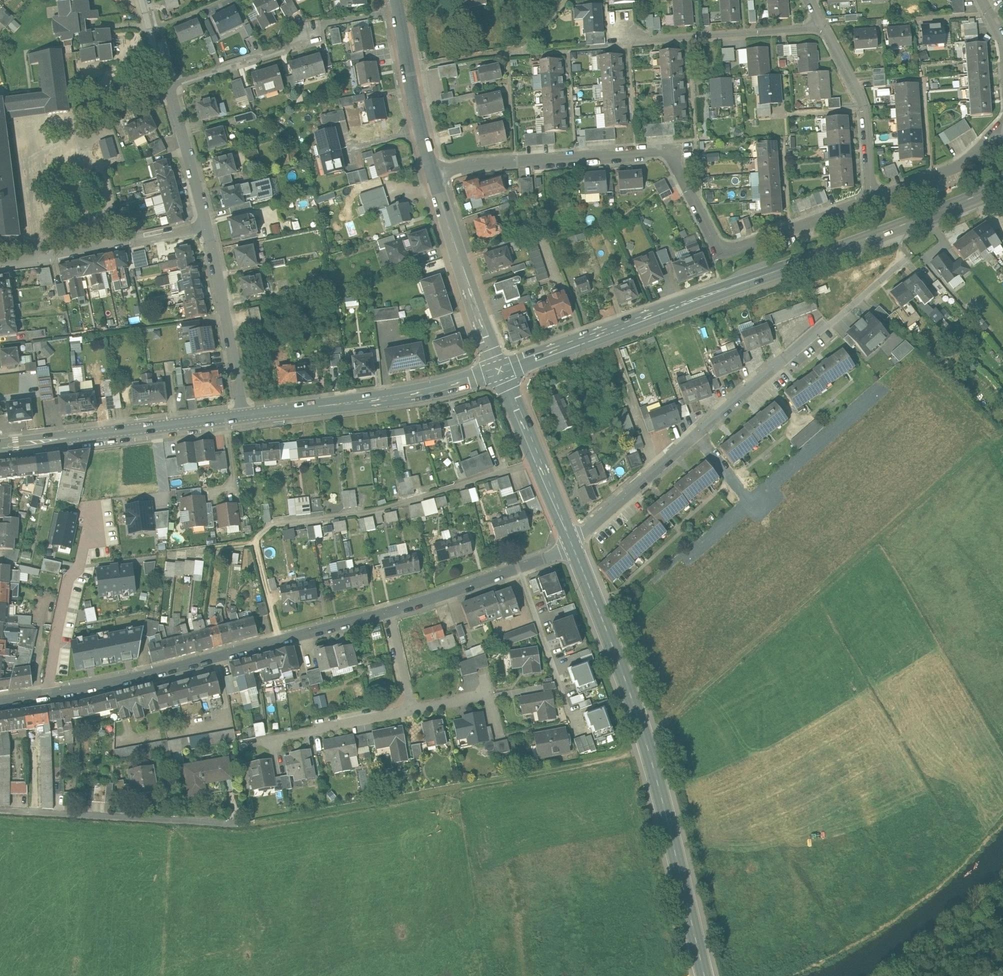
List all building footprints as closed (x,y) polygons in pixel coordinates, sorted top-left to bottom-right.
[(57,0),(58,0),(58,5),(57,5),(59,16),(54,17),(55,21),(52,21),(54,34),(56,33),(57,38),(62,37),(62,41),(72,40),(72,36),(79,35),(79,34),(87,33),(85,21),(98,19),(97,11),(89,12),(87,1),(86,1),(86,0),(57,0)] [(253,3),(260,17),(258,18),(263,28),(274,22),(270,13),(279,9),(275,0),(258,0),(253,3)] [(292,0),(284,0),(287,4),(292,15),(298,11),(292,0)] [(340,1),(335,2),(336,11),(344,10),(344,8),(348,8),(348,9),(351,8),(351,7),(365,5),(365,4),(364,0),(340,0),(340,1)] [(465,9),(487,4),(486,0),(463,0),(465,9)] [(675,27),(692,25),(691,0),(673,0),(675,27)] [(722,23),(739,22),(737,0),(720,0),(722,23)] [(770,20),(788,18),(786,0),(768,0),(770,20)] [(287,4),(280,8),(286,18),(292,15),(287,4)] [(600,4),(573,6),(574,16),(584,15),(585,33),(605,32),(605,31),(602,31),(600,4)] [(3,7),(0,11),(0,23),(5,28),(14,18),(3,7)] [(235,8),(223,14),(222,13),(212,17),(220,34),(233,28),(232,26),(240,22),(241,24),(242,23),(235,8)] [(15,31),(20,25),(14,19),(8,26),(15,31)] [(197,20),(174,29),(181,44),(203,35),(197,20)] [(249,24),(244,26),(249,37),(255,35),(249,24)] [(943,25),(921,26),(922,45),(944,43),(943,34),(943,26),(943,25)] [(369,27),(352,30),(354,43),(350,43),(352,53),(350,54),(362,52),(373,50),(369,27)] [(909,27),(887,29),(889,47),(910,45),(909,27)] [(339,28),(330,30),(333,45),(341,43),(339,28)] [(875,29),(853,31),(855,50),(877,49),(875,29)] [(96,33),(91,33),(91,32),(87,33),(79,34),(79,35),(80,46),(81,46),(82,51),(81,51),(83,64),(95,62),(95,61),(100,60),(100,61),(113,60),(111,47),(110,47),(109,43),(110,42),(109,30),(96,32),(96,33)] [(605,32),(585,33),(586,45),(594,45),(593,38),(605,38),(605,32)] [(212,41),(206,44),(210,55),(216,52),(212,41)] [(986,43),(965,44),(966,61),(987,59),(986,43)] [(815,44),(798,46),(799,59),(797,59),(798,60),(799,60),(800,73),(808,73),(817,72),(816,57),(818,57),(817,51),(815,51),(815,44)] [(767,48),(747,49),(749,77),(759,76),(769,76),(767,48)] [(60,50),(29,54),(31,65),(40,64),(42,81),(39,82),(40,87),(43,87),(44,94),(45,107),(46,107),(46,113),(47,115),(69,112),(67,102),(68,102),(62,60),(60,50)] [(680,50),(659,51),(660,66),(682,65),(680,50)] [(917,54),(920,62),(929,59),(926,51),(917,54)] [(362,52),(350,54),(351,60),(364,58),(362,52)] [(329,53),(322,55),(326,67),(332,66),(329,53)] [(621,54),(600,56),(601,71),(622,69),(621,54)] [(320,55),(289,64),(292,75),(294,82),(295,82),(325,73),(320,55)] [(364,58),(351,60),(352,66),(357,65),(365,64),(364,58)] [(561,59),(539,61),(540,75),(562,73),(561,59)] [(987,59),(966,61),(967,74),(988,72),(987,59)] [(365,64),(357,65),(361,86),(379,83),(375,62),(365,64)] [(458,77),(456,64),(438,67),(440,80),(458,77)] [(498,65),(478,69),(481,83),(501,78),(498,65)] [(682,65),(660,66),(661,80),(683,79),(682,65)] [(278,67),(252,75),(258,96),(266,94),(265,91),(282,86),(283,88),(284,88),(278,67)] [(622,69),(601,71),(602,85),(623,83),(622,69)] [(817,72),(808,73),(811,101),(827,100),(829,100),(829,98),(827,71),(817,72)] [(988,72),(967,74),(968,87),(989,86),(988,72)] [(562,73),(540,75),(541,89),(563,88),(562,73)] [(294,82),(292,75),(287,77),(290,90),(296,88),(295,82),(294,82)] [(769,76),(759,76),(761,105),(781,103),(778,75),(769,76)] [(683,79),(661,80),(662,95),(684,93),(683,79)] [(730,79),(711,80),(713,108),(732,106),(730,79)] [(241,81),(234,83),(239,98),(246,96),(244,89),(241,81)] [(623,83),(602,85),(603,99),(624,98),(623,83)] [(916,84),(895,85),(895,96),(898,96),(898,104),(918,102),(916,84)] [(989,86),(968,87),(969,100),(990,99),(989,86)] [(250,87),(244,89),(246,96),(248,103),(254,101),(250,87)] [(563,88),(541,89),(542,104),(564,102),(563,88)] [(452,92),(440,94),(442,100),(453,98),(452,92)] [(500,93),(475,99),(479,117),(504,111),(500,93)] [(684,93),(662,95),(663,109),(685,108),(684,93)] [(1,100),(1,99),(0,99),(0,240),(19,238),(4,118),(46,113),(46,107),(45,107),(44,94),(1,100)] [(364,94),(340,98),(342,107),(355,105),(354,102),(365,100),(364,94)] [(453,98),(442,100),(443,106),(458,103),(456,97),(453,98)] [(839,97),(829,98),(829,100),(827,100),(828,109),(840,108),(839,97)] [(624,98),(603,99),(604,114),(625,112),(624,98)] [(381,99),(365,102),(370,123),(385,119),(381,99)] [(990,99),(969,100),(970,117),(991,115),(990,99)] [(209,100),(204,102),(204,104),(198,106),(200,114),(198,114),(200,120),(202,120),(202,121),(223,115),(221,107),(218,107),(216,100),(210,102),(209,100)] [(564,102),(542,104),(544,118),(565,116),(564,102)] [(898,104),(896,104),(896,110),(899,110),(900,118),(919,117),(918,102),(898,104)] [(685,108),(663,109),(664,123),(668,123),(674,123),(686,122),(685,108)] [(343,109),(325,114),(321,115),(323,124),(327,123),(328,125),(346,120),(343,109)] [(625,112),(604,114),(605,128),(608,128),(614,127),(627,127),(625,112)] [(150,116),(137,122),(144,136),(156,130),(150,116)] [(565,116),(544,118),(545,132),(548,132),(554,132),(566,131),(565,116)] [(848,117),(825,118),(826,133),(849,131),(848,117)] [(900,118),(897,118),(898,132),(920,131),(919,117),(900,118)] [(964,119),(959,122),(965,133),(971,129),(964,119)] [(137,122),(125,128),(133,144),(135,148),(137,147),(147,142),(144,136),(137,122)] [(959,122),(953,126),(960,136),(965,133),(959,122)] [(502,124),(478,129),(482,146),(506,141),(502,124)] [(220,126),(211,129),(212,132),(206,134),(209,145),(207,146),(206,147),(205,148),(205,149),(205,150),(205,151),(205,152),(206,153),(207,154),(208,154),(210,155),(211,155),(212,154),(213,153),(214,153),(214,152),(215,151),(215,150),(215,149),(231,144),(228,136),(227,137),(225,128),(221,129),(220,126)] [(960,136),(953,126),(949,129),(955,139),(960,136)] [(460,127),(448,129),(450,136),(461,134),(460,127)] [(333,129),(316,133),(321,155),(339,151),(333,129)] [(955,139),(949,129),(944,132),(950,142),(955,139)] [(849,131),(826,133),(827,147),(850,145),(849,131)] [(920,131),(898,132),(899,146),(921,145),(920,131)] [(950,142),(944,132),(939,135),(945,145),(950,142)] [(111,138),(100,141),(104,154),(114,150),(111,138)] [(161,139),(149,145),(154,156),(166,150),(161,139)] [(776,142),(756,144),(757,158),(777,157),(776,142)] [(133,144),(123,149),(128,163),(141,159),(137,147),(135,148),(133,144)] [(850,145),(827,147),(828,161),(851,159),(850,145)] [(921,145),(899,146),(900,161),(922,160),(921,145)] [(114,150),(104,154),(105,160),(116,157),(114,150)] [(372,150),(361,153),(363,159),(373,156),(374,156),(372,150)] [(339,151),(321,155),(326,175),(344,170),(339,151)] [(374,156),(373,156),(374,157),(376,165),(379,177),(399,172),(397,163),(396,163),(393,151),(374,156)] [(695,165),(694,155),(682,156),(683,166),(695,165)] [(231,157),(213,161),(215,169),(213,169),(215,177),(217,176),(218,178),(231,175),(240,172),(239,166),(236,167),(234,157),(231,157)] [(777,157),(757,158),(758,173),(778,171),(777,157)] [(851,159),(828,161),(829,175),(852,173),(851,159)] [(154,164),(148,166),(152,179),(157,178),(172,174),(168,160),(154,164)] [(895,164),(889,166),(893,177),(899,175),(895,164)] [(893,177),(889,166),(883,168),(887,179),(893,177)] [(365,169),(358,171),(361,182),(368,181),(365,169)] [(358,171),(347,174),(350,185),(361,182),(358,171)] [(641,171),(618,172),(619,190),(642,189),(641,171)] [(778,171),(758,173),(759,187),(779,185),(778,171)] [(157,178),(158,181),(142,185),(144,190),(175,182),(173,173),(172,174),(157,178)] [(605,173),(584,175),(585,194),(586,194),(586,200),(588,202),(598,201),(599,199),(599,193),(606,192),(606,183),(605,173)] [(852,173),(829,175),(830,190),(853,189),(852,173)] [(231,175),(218,178),(220,186),(233,183),(231,175)] [(479,182),(484,197),(506,191),(502,176),(479,182)] [(532,177),(520,179),(522,198),(533,195),(532,177)] [(664,178),(653,184),(656,189),(659,195),(669,189),(664,178)] [(484,197),(479,182),(478,179),(463,183),(468,199),(474,197),(475,200),(484,197)] [(175,182),(144,190),(145,196),(160,192),(161,195),(162,195),(177,191),(178,191),(175,182)] [(239,186),(230,188),(231,189),(221,191),(224,200),(221,200),(223,206),(225,206),(226,208),(229,208),(248,203),(247,202),(246,196),(257,193),(254,183),(239,187),(239,186)] [(613,183),(606,183),(606,192),(607,199),(614,199),(613,183)] [(779,185),(759,187),(760,201),(780,199),(779,185)] [(383,187),(359,195),(362,204),(386,196),(383,187)] [(828,201),(824,190),(818,192),(822,203),(828,201)] [(177,191),(162,195),(162,199),(160,199),(162,204),(180,200),(177,191)] [(818,192),(813,194),(817,205),(822,203),(818,192)] [(813,194),(807,196),(811,207),(817,205),(813,194)] [(386,196),(362,204),(366,215),(387,208),(386,208),(389,207),(386,196)] [(811,207),(807,196),(802,198),(806,209),(811,207)] [(806,209),(802,198),(795,200),(799,211),(806,209)] [(780,199),(760,201),(761,210),(762,216),(781,214),(780,199)] [(180,200),(162,204),(163,210),(165,209),(166,213),(167,212),(181,208),(182,208),(180,200)] [(248,203),(229,208),(231,214),(252,209),(250,202),(247,202),(248,203)] [(398,204),(396,205),(389,207),(386,208),(387,208),(389,207),(394,225),(392,226),(392,227),(410,221),(407,213),(411,212),(410,212),(407,203),(408,203),(408,202),(398,205),(398,204)] [(509,203),(498,206),(501,213),(511,209),(509,203)] [(181,208),(167,212),(170,225),(185,221),(181,208)] [(247,216),(229,220),(233,239),(241,237),(241,238),(257,234),(254,221),(254,220),(254,219),(254,218),(254,217),(254,216),(253,215),(252,214),(250,214),(249,214),(248,215),(247,216)] [(748,217),(742,219),(746,230),(752,228),(748,217)] [(490,218),(475,222),(477,230),(477,234),(479,238),(480,240),(495,235),(499,234),(501,231),(500,227),(497,225),(496,226),(494,219),(490,220),(490,218)] [(736,221),(731,223),(735,234),(740,232),(736,221)] [(985,223),(972,233),(981,244),(985,250),(988,254),(990,253),(993,250),(987,241),(994,236),(985,223)] [(279,224),(264,228),(266,238),(281,234),(279,224)] [(425,232),(412,236),(408,237),(412,249),(414,256),(418,255),(418,254),(420,254),(421,255),(425,254),(425,252),(431,250),(425,232)] [(972,232),(953,247),(961,259),(963,261),(967,258),(977,251),(979,254),(985,250),(981,244),(972,233),(972,232)] [(583,233),(575,236),(578,242),(585,239),(583,233)] [(394,236),(377,241),(380,250),(386,248),(385,245),(396,242),(394,236)] [(516,238),(498,244),(500,250),(506,248),(506,249),(511,247),(513,252),(520,249),(516,238)] [(396,242),(385,245),(386,248),(392,266),(409,260),(406,251),(412,249),(408,239),(403,241),(402,240),(396,242)] [(697,243),(686,247),(689,257),(690,259),(696,257),(694,252),(700,250),(697,243)] [(549,278),(537,244),(527,248),(538,282),(549,278)] [(191,245),(175,248),(176,255),(175,256),(173,255),(167,256),(168,262),(177,260),(194,257),(191,245)] [(255,247),(236,251),(236,252),(234,252),(235,259),(237,258),(239,268),(259,264),(255,247)] [(500,250),(484,255),(489,272),(511,265),(506,249),(506,248),(500,250)] [(666,249),(657,252),(663,264),(670,262),(666,249)] [(135,267),(148,265),(146,250),(133,251),(135,267)] [(977,251),(967,258),(973,266),(983,259),(986,264),(994,258),(990,253),(988,254),(985,250),(979,254),(977,251)] [(125,251),(114,253),(119,280),(125,279),(123,272),(121,272),(121,269),(129,267),(125,251)] [(663,264),(657,252),(651,254),(651,255),(656,267),(663,264)] [(119,280),(114,253),(103,255),(106,272),(113,271),(114,273),(112,274),(113,281),(119,280)] [(952,266),(943,254),(932,262),(941,275),(942,275),(948,283),(958,275),(960,277),(970,270),(963,261),(961,259),(952,266)] [(103,255),(92,257),(98,285),(99,290),(99,291),(105,289),(102,273),(106,272),(103,255)] [(651,255),(635,262),(645,285),(645,286),(661,279),(661,278),(656,267),(651,255)] [(696,257),(690,259),(697,276),(708,272),(701,255),(696,257)] [(92,257),(81,260),(85,277),(92,275),(92,278),(90,279),(92,286),(98,285),(92,257)] [(194,257),(177,260),(178,266),(179,271),(180,271),(196,268),(194,257)] [(689,257),(680,260),(681,262),(673,265),(679,283),(697,276),(690,259),(689,257)] [(422,258),(414,261),(416,266),(423,264),(422,258)] [(284,259),(270,262),(272,268),(273,268),(284,265),(286,265),(284,259)] [(81,260),(70,262),(74,279),(78,278),(85,277),(81,260)] [(70,262),(59,265),(62,281),(70,280),(74,279),(70,262)] [(524,263),(511,267),(512,273),(526,269),(524,263)] [(284,265),(273,268),(275,280),(286,277),(284,265)] [(52,267),(41,268),(42,285),(53,285),(52,267)] [(196,268),(180,271),(181,277),(178,277),(179,282),(199,278),(197,267),(196,268)] [(0,277),(0,292),(11,290),(9,275),(0,277)] [(169,275),(161,277),(162,286),(171,284),(169,275)] [(298,275),(291,276),(292,283),(289,284),(290,291),(307,288),(305,280),(299,282),(298,275)] [(915,275),(903,284),(913,298),(914,297),(917,295),(925,305),(928,302),(931,300),(924,290),(925,289),(915,275)] [(262,276),(241,280),(244,292),(242,295),(247,298),(249,296),(267,292),(266,283),(263,283),(262,276)] [(440,276),(420,282),(432,320),(439,318),(450,314),(452,314),(440,276)] [(610,276),(604,278),(607,288),(613,286),(610,276)] [(585,277),(574,281),(579,295),(590,291),(585,277)] [(179,282),(177,283),(179,294),(185,293),(201,289),(199,278),(179,282)] [(517,278),(493,286),(496,293),(502,291),(506,302),(517,299),(520,298),(515,285),(519,284),(520,283),(521,282),(521,281),(521,280),(520,279),(519,278),(518,278),(517,278)] [(946,290),(937,280),(932,284),(941,294),(946,290)] [(63,283),(56,285),(58,297),(66,295),(63,283)] [(632,283),(615,289),(620,304),(621,304),(621,305),(627,303),(626,302),(637,298),(632,283)] [(902,284),(890,293),(900,307),(901,308),(909,302),(913,299),(913,298),(903,284),(902,284)] [(201,289),(185,293),(186,298),(183,299),(184,304),(204,300),(201,289)] [(0,292),(0,307),(13,305),(11,290),(0,292)] [(100,297),(99,291),(99,290),(93,292),(93,291),(90,291),(91,299),(100,297)] [(548,302),(534,307),(542,330),(557,324),(556,320),(572,315),(564,292),(547,298),(548,302)] [(520,298),(517,299),(519,305),(524,303),(531,301),(529,295),(520,298)] [(925,305),(917,295),(914,297),(922,307),(925,305)] [(813,299),(789,308),(792,318),(818,309),(813,299)] [(204,300),(184,304),(187,319),(207,315),(204,300)] [(909,302),(901,308),(900,307),(895,310),(908,327),(920,318),(909,302)] [(929,313),(933,309),(928,302),(925,305),(922,307),(929,313)] [(524,303),(519,305),(503,310),(506,320),(508,319),(517,315),(527,312),(524,303)] [(0,307),(0,322),(15,320),(13,305),(0,307)] [(890,315),(879,305),(874,311),(885,321),(890,315)] [(397,306),(373,309),(374,321),(399,318),(397,306)] [(258,307),(247,309),(252,328),(262,325),(258,307)] [(789,308),(772,314),(775,325),(792,318),(789,308)] [(450,314),(439,318),(443,330),(454,326),(450,314)] [(977,314),(973,318),(980,326),(984,322),(977,314)] [(517,315),(508,319),(510,324),(507,325),(511,335),(510,335),(512,343),(519,341),(519,340),(529,336),(528,332),(524,323),(523,319),(519,321),(517,315)] [(770,315),(765,317),(768,326),(768,327),(774,325),(770,315)] [(869,315),(847,334),(848,335),(856,344),(867,356),(872,352),(870,350),(882,340),(884,342),(889,337),(869,315)] [(0,322),(0,337),(17,335),(15,320),(0,322)] [(199,321),(182,323),(184,336),(190,335),(189,332),(198,331),(198,330),(200,330),(199,321)] [(530,321),(524,323),(528,332),(534,330),(530,321)] [(753,321),(740,325),(742,332),(755,328),(753,321)] [(975,323),(970,328),(978,337),(983,332),(975,323)] [(454,326),(443,330),(444,336),(456,332),(454,326)] [(768,326),(755,330),(759,345),(773,340),(768,327),(768,326)] [(200,330),(198,330),(198,331),(189,332),(190,335),(191,342),(194,342),(196,355),(209,353),(214,351),(210,328),(200,330)] [(45,330),(28,332),(29,339),(46,337),(45,330)] [(755,330),(741,335),(746,349),(759,345),(755,330)] [(459,334),(433,343),(439,361),(448,358),(449,360),(465,354),(459,334)] [(856,344),(848,335),(843,339),(851,348),(856,344)] [(71,353),(82,352),(81,337),(71,338),(71,353)] [(905,340),(891,353),(899,362),(914,349),(905,340)] [(420,344),(384,351),(388,373),(424,366),(420,344)] [(19,349),(1,351),(2,362),(2,367),(8,367),(8,369),(16,368),(15,365),(19,365),(18,358),(20,358),(19,349)] [(380,361),(378,349),(370,350),(371,356),(372,361),(380,361)] [(813,372),(825,388),(855,367),(842,349),(826,361),(826,360),(821,363),(822,364),(812,370),(813,372)] [(747,352),(742,353),(745,363),(750,361),(747,352)] [(196,355),(195,355),(197,367),(210,366),(209,353),(196,355)] [(736,353),(724,357),(729,372),(741,368),(740,364),(737,355),(736,353)] [(371,356),(353,359),(353,363),(351,363),(352,374),(355,374),(355,378),(373,376),(372,361),(371,356)] [(724,357),(710,362),(715,377),(729,372),(724,357)] [(36,362),(25,364),(26,372),(37,370),(36,362)] [(309,363),(296,364),(297,365),(295,365),(297,384),(314,382),(313,375),(313,374),(313,369),(312,368),(312,364),(309,364),(309,363)] [(293,365),(280,366),(280,367),(278,367),(278,372),(278,373),(278,378),(279,379),(280,385),(297,384),(295,365),(293,365)] [(50,375),(50,366),(38,367),(38,376),(50,375)] [(181,367),(175,368),(178,386),(184,385),(181,367)] [(825,388),(813,372),(798,383),(798,382),(793,385),(794,386),(784,393),(796,410),(826,389),(825,388)] [(217,373),(193,376),(195,389),(196,399),(220,396),(220,392),(223,392),(221,376),(218,376),(217,373)] [(53,399),(50,378),(38,379),(41,401),(53,399)] [(565,378),(555,383),(558,389),(568,384),(565,378)] [(717,378),(710,380),(713,388),(719,386),(717,378)] [(706,379),(693,383),(698,398),(711,394),(709,390),(707,381),(706,379)] [(620,380),(612,383),(614,388),(622,386),(620,380)] [(91,382),(79,383),(81,395),(92,394),(91,382)] [(693,383),(679,388),(684,403),(698,398),(693,383)] [(71,396),(70,384),(59,386),(61,398),(71,396)] [(153,386),(148,387),(150,405),(166,402),(164,384),(153,386)] [(192,386),(185,387),(186,400),(196,399),(195,389),(193,389),(192,386)] [(143,387),(132,389),(134,407),(150,405),(148,387),(143,387)] [(113,393),(113,396),(114,409),(121,408),(119,392),(113,393)] [(81,395),(76,396),(78,414),(96,411),(94,393),(92,394),(81,395)] [(561,394),(545,401),(553,417),(568,410),(561,394)] [(61,398),(59,398),(61,416),(78,414),(76,396),(71,396),(61,398)] [(106,397),(108,410),(114,409),(113,396),(106,397)] [(642,397),(637,399),(640,408),(645,407),(642,397)] [(487,398),(471,404),(476,419),(475,419),(478,425),(494,420),(492,413),(487,398)] [(29,400),(21,402),(8,404),(9,418),(9,419),(13,423),(14,422),(32,419),(31,411),(32,411),(32,407),(30,407),(29,400)] [(744,429),(757,444),(787,420),(774,403),(761,413),(760,413),(756,416),(757,417),(743,427),(744,429)] [(457,419),(448,421),(449,427),(450,431),(453,443),(463,441),(460,424),(475,419),(476,419),(471,404),(454,409),(457,419)] [(675,405),(662,409),(667,425),(680,420),(679,418),(676,408),(675,405)] [(686,405),(680,406),(684,416),(689,414),(686,405)] [(648,414),(645,407),(640,408),(648,431),(653,429),(648,414)] [(626,408),(615,413),(618,420),(629,416),(626,408)] [(662,409),(648,414),(653,429),(667,425),(662,409)] [(568,410),(553,417),(560,432),(575,425),(568,410)] [(629,416),(618,420),(624,437),(635,433),(629,416)] [(439,423),(422,426),(424,442),(442,439),(440,429),(439,423)] [(404,429),(395,431),(396,437),(397,440),(398,451),(403,450),(402,446),(424,442),(422,426),(404,429)] [(757,444),(744,429),(734,437),(734,436),(730,439),(730,440),(719,448),(733,465),(758,445),(757,444)] [(386,432),(368,434),(371,450),(388,448),(387,438),(392,437),(396,437),(395,431),(386,432)] [(368,434),(351,436),(351,437),(342,438),(342,444),(351,443),(353,453),(371,450),(368,434)] [(640,436),(632,438),(634,444),(642,441),(640,436)] [(332,439),(315,440),(317,456),(334,455),(333,445),(332,439)] [(315,440),(297,442),(298,448),(299,458),(317,456),(315,440)] [(212,441),(194,443),(197,463),(210,462),(215,461),(214,453),(212,441)] [(642,441),(634,444),(636,449),(644,446),(642,441)] [(194,443),(176,446),(178,458),(179,466),(184,465),(197,463),(194,443)] [(279,444),(261,446),(263,461),(280,460),(280,450),(279,445),(279,444)] [(261,446),(244,447),(245,463),(246,463),(253,462),(263,461),(261,446)] [(298,448),(289,449),(290,459),(299,458),(298,448)] [(585,450),(569,456),(575,473),(591,467),(591,466),(585,451),(586,451),(585,450)] [(90,451),(60,455),(61,469),(85,474),(90,451)] [(225,451),(214,453),(215,461),(210,462),(210,466),(215,471),(228,469),(225,451)] [(638,452),(626,456),(630,469),(643,465),(638,452)] [(475,458),(480,471),(493,466),(488,453),(475,458)] [(60,455),(47,456),(49,474),(56,474),(62,473),(61,469),(60,455)] [(47,456),(35,458),(38,476),(36,484),(33,495),(33,496),(38,497),(41,497),(43,486),(45,478),(43,477),(43,475),(49,474),(47,456)] [(35,458),(17,460),(20,478),(23,478),(32,476),(38,476),(35,458)] [(178,458),(166,459),(168,477),(181,475),(185,471),(184,465),(179,466),(178,458)] [(475,458),(461,463),(462,466),(466,477),(480,471),(475,458)] [(0,462),(0,486),(11,487),(10,479),(20,478),(17,460),(0,462)] [(675,488),(687,503),(719,478),(706,461),(693,472),(692,471),(688,474),(689,475),(674,487),(675,488)] [(601,462),(591,466),(591,467),(575,473),(581,489),(578,490),(583,503),(595,498),(590,486),(607,479),(601,462)] [(462,466),(456,468),(460,479),(466,477),(462,466)] [(85,474),(61,469),(62,473),(60,483),(56,501),(79,505),(85,474)] [(418,475),(411,477),(414,490),(420,488),(418,475)] [(508,475),(497,479),(500,490),(512,487),(508,475)] [(752,475),(739,486),(746,495),(759,484),(752,475)] [(32,476),(23,478),(24,485),(33,484),(32,476)] [(405,483),(407,495),(415,493),(414,490),(411,477),(404,478),(405,483)] [(405,483),(399,484),(401,496),(407,495),(405,483)] [(24,485),(20,492),(33,495),(36,484),(33,484),(24,485)] [(5,519),(10,519),(11,487),(0,486),(0,518),(5,519)] [(739,486),(725,499),(732,507),(746,495),(739,486)] [(512,487),(500,490),(502,497),(514,493),(512,487)] [(535,498),(530,487),(519,492),(524,503),(535,498)] [(475,488),(469,490),(472,501),(472,503),(479,501),(475,488)] [(687,503),(675,488),(664,497),(664,496),(660,499),(660,500),(647,510),(652,517),(661,526),(689,505),(687,503)] [(191,489),(176,491),(177,503),(182,502),(182,499),(192,498),(191,489)] [(469,490),(461,492),(464,503),(472,501),(469,490)] [(355,491),(348,492),(350,508),(357,507),(355,491)] [(33,495),(20,492),(18,499),(28,501),(32,502),(33,496),(33,495)] [(348,492),(342,492),(344,508),(350,508),(348,492)] [(192,498),(182,499),(182,502),(184,513),(181,513),(182,523),(185,522),(186,528),(205,526),(206,526),(204,514),(207,514),(207,513),(206,505),(202,505),(201,497),(192,498)] [(311,514),(309,497),(295,499),(297,515),(311,514)] [(295,499),(288,500),(289,516),(297,515),(295,499)] [(151,503),(127,506),(128,515),(126,515),(128,525),(129,524),(130,533),(154,530),(151,503)] [(236,504),(218,507),(220,521),(221,528),(238,526),(238,519),(236,504)] [(423,504),(416,505),(419,518),(426,517),(423,504)] [(419,518),(416,505),(409,507),(412,519),(419,518)] [(220,521),(218,507),(212,507),(212,512),(214,522),(220,521)] [(269,510),(262,511),(264,522),(271,521),(269,510)] [(169,511),(155,513),(157,529),(168,528),(169,511)] [(212,512),(207,513),(207,514),(204,514),(206,526),(205,526),(205,528),(214,527),(214,522),(212,512)] [(524,512),(508,517),(513,533),(529,529),(524,512)] [(60,513),(53,545),(71,549),(76,526),(75,526),(76,517),(60,513)] [(373,517),(364,519),(367,531),(375,529),(373,517)] [(508,517),(491,522),(496,538),(513,533),(508,517)] [(661,526),(652,517),(637,529),(633,532),(633,533),(619,545),(633,561),(666,532),(661,526)] [(5,519),(4,525),(0,525),(0,549),(6,550),(13,550),(15,527),(18,527),(18,519),(10,519),(5,519)] [(364,519),(358,520),(361,532),(367,531),(364,519)] [(314,527),(307,528),(309,541),(316,540),(314,527)] [(468,536),(457,539),(454,530),(449,531),(456,557),(472,552),(468,536)] [(449,531),(443,533),(445,542),(434,544),(439,561),(456,557),(449,531)] [(349,541),(343,542),(346,557),(351,556),(349,541)] [(417,554),(408,556),(406,544),(397,545),(400,558),(403,574),(420,571),(417,554)] [(620,547),(611,555),(610,554),(606,558),(607,558),(598,567),(612,583),(634,563),(633,561),(619,545),(619,546),(620,547)] [(400,558),(383,561),(386,578),(403,574),(400,558)] [(62,563),(44,559),(42,570),(59,574),(62,563)] [(204,561),(195,560),(195,562),(193,574),(202,575),(204,561)] [(195,562),(185,561),(185,563),(184,574),(193,575),(193,574),(195,562)] [(346,561),(338,562),(340,572),(331,574),(334,591),(351,587),(348,571),(346,561)] [(156,562),(144,563),(145,575),(154,574),(156,562)] [(185,563),(176,562),(176,564),(174,575),(183,576),(184,574),(185,563)] [(176,564),(166,563),(164,576),(174,577),(174,575),(176,564)] [(118,565),(111,566),(111,567),(97,569),(100,597),(107,596),(107,594),(112,593),(113,595),(123,594),(123,592),(129,591),(129,593),(136,593),(132,565),(118,567),(118,565)] [(0,566),(0,584),(9,584),(19,585),(20,572),(20,571),(18,571),(10,571),(10,567),(0,566)] [(40,570),(20,566),(18,571),(20,571),(20,572),(38,575),(40,570)] [(353,570),(348,571),(351,587),(368,584),(365,568),(353,570)] [(567,597),(557,569),(538,576),(549,604),(567,597)] [(275,578),(268,580),(270,590),(277,589),(275,578)] [(314,582),(297,585),(300,601),(317,599),(314,582)] [(0,584),(0,605),(8,605),(9,590),(9,584),(0,584)] [(19,585),(9,584),(9,590),(13,590),(13,597),(18,597),(19,585)] [(297,585),(280,587),(283,604),(284,604),(285,612),(295,610),(294,602),(300,601),(297,585)] [(511,589),(494,595),(493,594),(480,598),(488,621),(501,616),(502,619),(519,612),(511,589)] [(480,598),(461,605),(469,628),(488,621),(480,598)] [(265,602),(257,604),(261,617),(268,615),(265,602)] [(0,605),(0,623),(6,623),(17,624),(17,618),(7,618),(8,605),(0,605)] [(85,609),(87,623),(97,621),(94,608),(85,609)] [(253,618),(244,621),(242,613),(237,614),(237,615),(244,639),(257,636),(253,618)] [(583,642),(573,613),(553,620),(562,649),(583,642)] [(198,614),(192,614),(191,619),(195,634),(192,634),(192,635),(196,652),(205,649),(201,632),(198,622),(197,619),(198,614)] [(237,615),(233,616),(235,623),(229,625),(233,642),(244,639),(237,615)] [(31,617),(17,616),(17,618),(17,624),(19,624),(30,625),(31,625),(31,617)] [(224,626),(221,616),(215,618),(222,645),(233,642),(229,625),(224,626)] [(222,645),(215,618),(210,619),(213,629),(209,630),(214,647),(222,645)] [(153,621),(145,620),(144,628),(143,636),(150,637),(153,621)] [(157,643),(148,646),(152,663),(166,660),(158,629),(159,625),(159,623),(153,621),(150,637),(155,636),(157,643)] [(0,623),(0,642),(5,642),(5,638),(18,639),(18,629),(6,628),(6,623),(0,623)] [(534,623),(499,636),(503,647),(538,635),(534,623)] [(461,624),(456,626),(460,638),(465,636),(461,624)] [(172,640),(167,641),(164,626),(159,625),(158,629),(166,660),(177,657),(172,640)] [(185,625),(180,627),(183,637),(188,636),(185,625)] [(441,625),(423,630),(427,642),(434,640),(444,637),(441,625)] [(109,637),(98,640),(98,638),(83,641),(83,642),(78,643),(78,642),(71,643),(77,670),(85,669),(85,670),(95,668),(95,667),(102,665),(102,664),(115,661),(115,663),(122,661),(123,662),(132,661),(132,659),(138,658),(143,636),(144,628),(133,631),(133,633),(128,634),(128,632),(109,635),(109,637)] [(30,629),(18,629),(18,639),(20,639),(19,643),(18,651),(17,652),(28,655),(29,649),(33,650),(37,630),(30,629)] [(205,631),(201,632),(205,649),(214,647),(209,630),(205,631)] [(188,636),(183,637),(187,654),(196,652),(192,635),(192,634),(188,636)] [(453,634),(444,637),(447,646),(449,651),(457,648),(453,634)] [(178,638),(172,640),(177,657),(187,654),(183,637),(178,638)] [(444,637),(434,640),(436,647),(443,645),(443,647),(447,646),(444,637)] [(434,640),(427,642),(429,651),(438,648),(440,653),(449,651),(447,646),(443,647),(443,645),(436,647),(434,640)] [(467,658),(485,652),(482,644),(464,650),(467,658)] [(342,646),(325,650),(324,648),(314,650),(319,669),(320,673),(321,672),(320,670),(331,667),(332,670),(350,665),(350,668),(351,667),(357,666),(352,646),(343,648),(342,646)] [(293,647),(278,651),(281,665),(283,675),(292,672),(299,670),(293,647)] [(536,648),(510,652),(513,667),(523,666),(524,674),(539,671),(536,648)] [(28,655),(17,652),(16,658),(15,663),(13,671),(29,669),(33,650),(29,649),(28,655)] [(278,651),(265,655),(272,680),(277,679),(274,667),(281,665),(278,651)] [(485,654),(474,658),(476,669),(488,666),(485,654)] [(581,658),(583,664),(588,662),(594,660),(592,654),(581,658)] [(265,655),(254,657),(258,672),(262,670),(265,682),(272,680),(265,655)] [(252,658),(241,661),(248,687),(253,686),(249,674),(255,672),(252,658)] [(474,658),(458,663),(462,676),(477,672),(476,669),(474,658)] [(241,661),(230,664),(233,675),(233,678),(237,677),(240,692),(243,703),(251,701),(248,687),(241,661)] [(383,662),(372,665),(374,674),(385,671),(383,662)] [(583,664),(568,669),(573,684),(574,684),(579,695),(598,688),(588,662),(583,664)] [(352,670),(351,667),(350,668),(350,665),(332,670),(333,675),(352,670)] [(0,669),(0,691),(9,690),(11,680),(3,681),(4,670),(0,669)] [(29,669),(13,671),(11,680),(9,690),(32,686),(30,669),(29,669)] [(323,683),(320,673),(319,669),(306,672),(307,675),(310,686),(318,684),(323,683)] [(292,672),(283,675),(285,681),(286,684),(295,682),(292,672)] [(216,674),(195,679),(200,700),(212,697),(212,695),(219,693),(220,695),(221,695),(216,674)] [(233,678),(233,675),(225,677),(228,695),(240,692),(237,677),(233,678)] [(307,675),(300,677),(303,688),(310,686),(307,675)] [(195,679),(175,684),(180,705),(192,702),(191,700),(199,698),(200,700),(195,679)] [(554,682),(542,684),(544,691),(556,689),(554,682)] [(153,684),(114,694),(118,709),(121,721),(130,718),(130,715),(134,714),(135,721),(145,718),(143,711),(150,709),(151,713),(160,711),(154,689),(153,684)] [(175,684),(154,689),(160,711),(172,708),(171,705),(179,703),(179,706),(180,705),(175,684)] [(318,684),(310,686),(313,698),(320,696),(318,684)] [(273,691),(265,692),(267,703),(275,702),(273,691)] [(550,692),(520,698),(523,713),(540,710),(542,720),(555,718),(550,692)] [(114,694),(97,698),(101,713),(118,709),(114,694)] [(572,697),(573,703),(582,701),(580,695),(572,697)] [(97,698),(80,702),(83,717),(101,713),(97,698)] [(608,699),(597,703),(599,709),(604,707),(610,705),(608,699)] [(80,702),(59,705),(62,720),(63,732),(73,731),(71,719),(83,717),(80,702)] [(59,705),(47,707),(50,722),(57,721),(62,720),(59,705)] [(47,707),(23,710),(27,730),(35,729),(35,726),(45,725),(46,734),(51,733),(50,724),(50,722),(47,707)] [(599,709),(584,714),(589,729),(591,729),(595,740),(614,733),(604,707),(599,709)] [(23,710),(5,713),(8,733),(27,730),(23,710)] [(0,713),(0,757),(10,756),(10,745),(8,733),(5,713),(0,713)] [(468,719),(455,722),(454,723),(457,738),(459,739),(471,736),(472,744),(487,741),(484,728),(481,713),(467,716),(468,719)] [(442,721),(422,724),(426,743),(435,742),(436,746),(447,744),(442,721)] [(254,727),(248,728),(249,737),(267,735),(266,722),(254,723),(254,727)] [(490,726),(484,728),(487,741),(494,740),(490,726)] [(402,727),(373,732),(373,733),(375,746),(389,744),(393,763),(407,760),(404,741),(402,727)] [(234,729),(168,741),(170,751),(170,753),(181,751),(236,741),(234,729)] [(564,729),(536,734),(540,755),(559,751),(559,754),(568,752),(564,729)] [(46,734),(41,734),(41,747),(52,746),(51,738),(51,733),(46,734)] [(373,733),(366,734),(369,747),(375,746),(373,733)] [(366,734),(354,737),(356,749),(369,747),(366,734)] [(585,737),(585,735),(579,737),(585,752),(590,750),(585,737)] [(596,750),(591,735),(585,737),(590,750),(591,752),(596,750)] [(354,736),(334,740),(322,742),(326,761),(332,760),(335,773),(350,770),(350,769),(348,770),(346,759),(348,759),(347,757),(357,755),(356,749),(354,737),(354,736)] [(579,737),(574,739),(579,754),(585,752),(579,737)] [(507,739),(494,743),(497,754),(510,751),(507,739)] [(162,741),(116,750),(118,761),(164,752),(162,741)] [(414,760),(424,759),(421,743),(412,745),(414,760)] [(52,746),(41,747),(42,808),(54,809),(52,746)] [(181,751),(170,753),(173,769),(184,767),(184,766),(181,751)] [(309,751),(291,755),(291,757),(285,758),(288,775),(289,775),(298,773),(300,780),(315,777),(309,751)] [(0,757),(0,805),(10,806),(10,794),(10,782),(10,756),(0,757)] [(228,759),(184,766),(184,767),(189,797),(206,794),(204,784),(231,779),(228,759)] [(270,760),(249,763),(254,790),(274,787),(275,787),(273,778),(270,760)] [(154,766),(128,770),(130,784),(124,785),(125,791),(131,790),(133,796),(134,796),(133,796),(157,792),(158,792),(154,766)] [(288,775),(280,777),(283,791),(292,789),(289,775),(288,775)] [(283,791),(280,777),(273,778),(275,787),(274,787),(275,792),(283,791)] [(123,780),(117,782),(119,797),(126,795),(125,791),(124,785),(123,780)] [(27,782),(10,782),(10,794),(28,794),(27,782)] [(95,789),(82,788),(81,800),(93,801),(95,790),(95,789)] [(107,791),(95,790),(93,801),(105,803),(107,791)]
